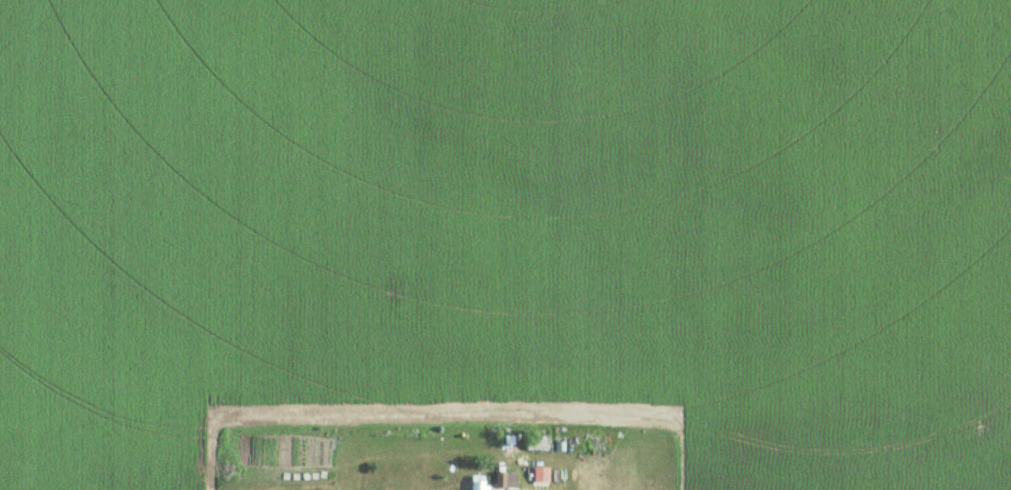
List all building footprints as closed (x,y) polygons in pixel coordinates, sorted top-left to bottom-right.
[(489,489),(511,489),(511,475),(489,475),(489,489)] [(482,478),(464,478),(464,489),(482,489),(482,478)]
